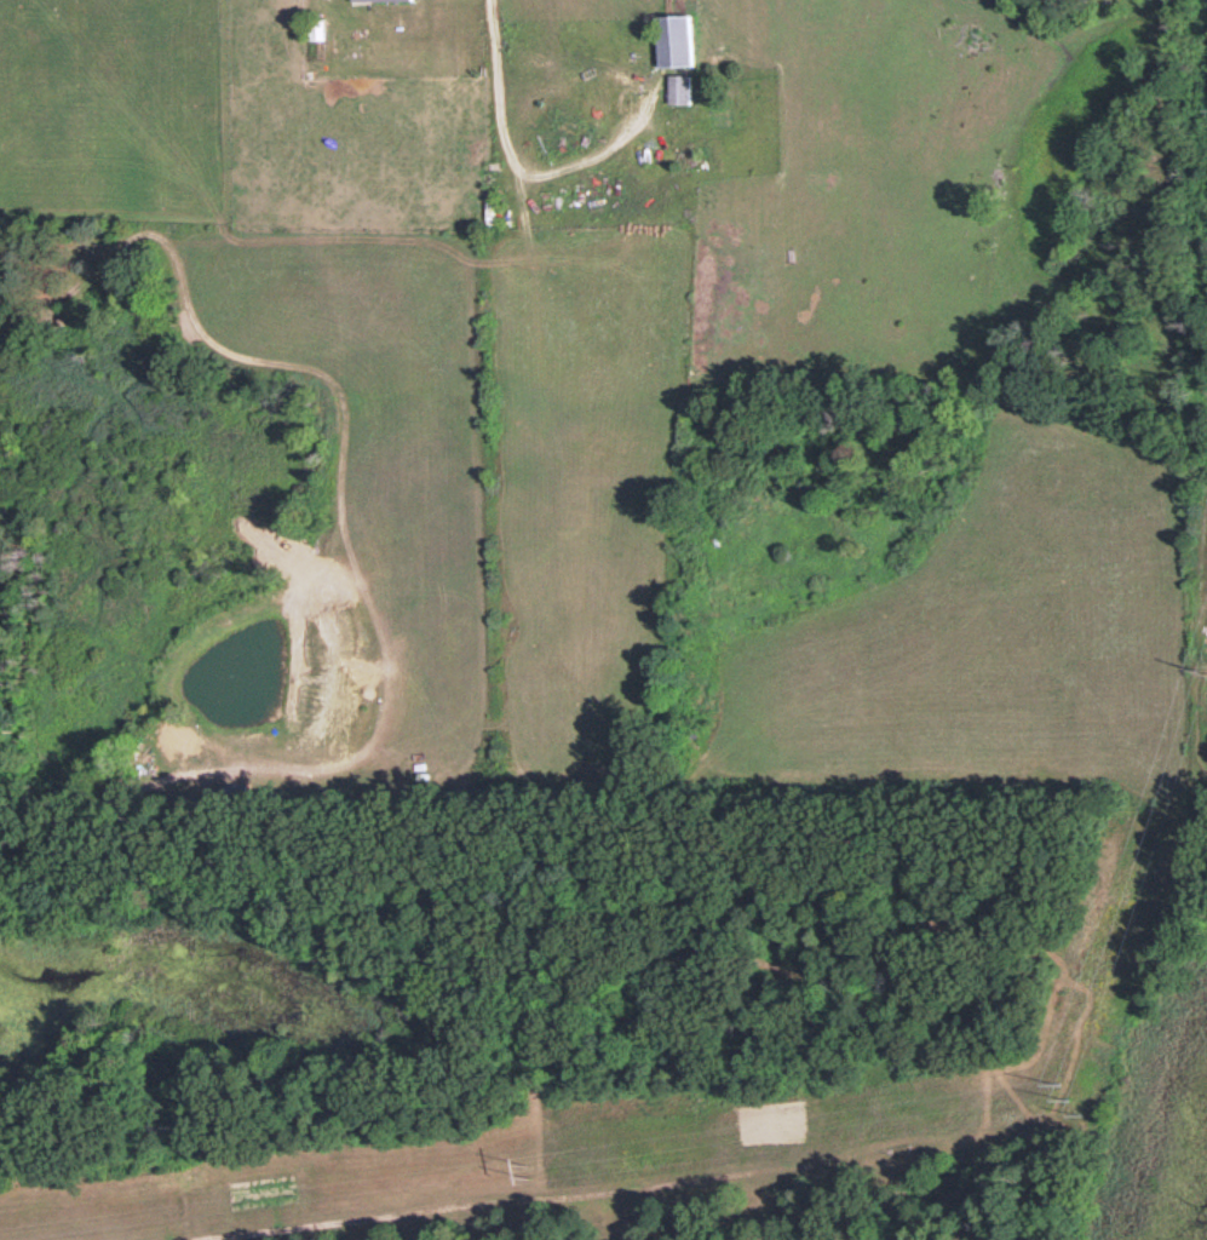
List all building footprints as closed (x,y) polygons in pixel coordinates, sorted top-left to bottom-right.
[(695,65),(693,14),(659,15),(660,66),(695,65)] [(692,103),(693,74),(670,74),(669,103),(692,103)] [(192,751),(196,737),(175,731),(171,745),(192,751)]
